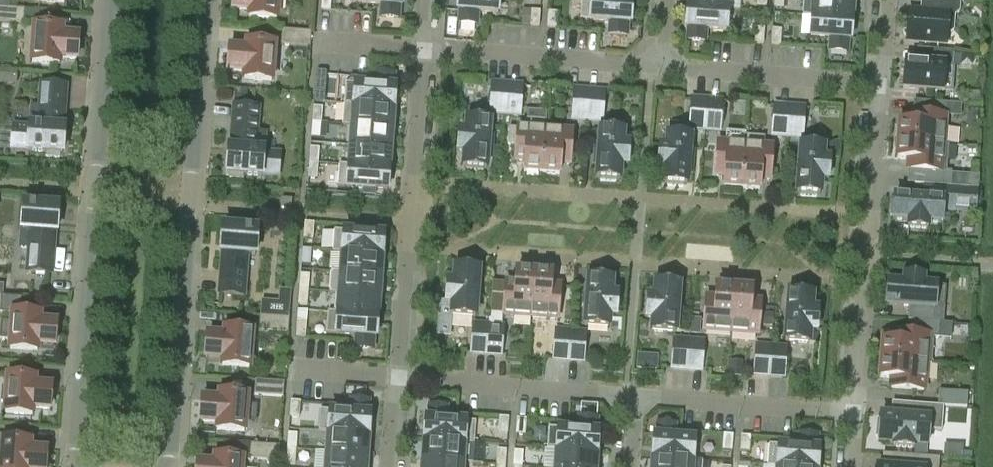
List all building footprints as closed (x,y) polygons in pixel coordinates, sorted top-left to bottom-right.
[(234,10),(250,11),(250,18),(277,20),(278,0),(234,0),(234,10)] [(322,11),(330,11),(331,0),(322,0),(322,11)] [(352,3),(383,5),(382,17),(399,18),(400,6),(402,7),(403,0),(353,0),(352,3)] [(458,11),(461,11),(460,23),(477,24),(478,12),(498,14),(499,0),(459,0),(458,11)] [(581,20),(611,22),(610,35),(627,36),(628,24),(630,24),(632,3),(595,0),(582,0),(581,20)] [(688,7),(728,10),(729,0),(688,0),(688,7)] [(774,8),(783,9),(784,0),(775,0),(774,8)] [(812,16),(852,19),(854,0),(814,0),(812,16)] [(904,34),(907,38),(907,41),(923,43),(925,45),(929,43),(947,44),(947,33),(951,33),(954,31),(956,15),(960,12),(961,0),(956,0),(928,0),(927,9),(923,12),(909,11),(908,30),(904,34)] [(728,10),(688,7),(686,28),(689,28),(688,40),(705,42),(706,30),(727,31),(728,10)] [(24,26),(25,10),(0,8),(0,24),(24,26)] [(532,11),(531,27),(539,27),(541,12),(532,11)] [(549,13),(547,28),(556,29),(557,13),(549,13)] [(852,19),(812,16),(811,37),(831,39),(830,51),(847,52),(848,40),(851,40),(852,19)] [(35,27),(33,64),(60,66),(60,59),(77,60),(79,37),(62,36),(63,29),(35,27)] [(756,29),(755,44),(764,45),(765,29),(756,29)] [(282,30),(281,45),(310,48),(312,33),(282,30)] [(773,30),(772,45),(780,46),(782,31),(773,30)] [(230,49),(229,72),(245,73),(245,80),(272,82),(275,46),(248,44),(247,50),(230,49)] [(905,62),(903,89),(943,92),(945,65),(953,66),(953,55),(954,51),(930,49),(929,63),(905,62)] [(953,55),(953,66),(955,66),(961,66),(961,55),(953,55)] [(317,74),(315,90),(324,90),(325,75),(317,74)] [(344,105),(394,109),(396,87),(393,87),(394,75),(377,74),(376,86),(346,84),(344,105)] [(505,114),(508,85),(493,84),(491,113),(505,114)] [(508,85),(505,114),(520,115),(522,86),(508,85)] [(15,127),(13,149),(29,151),(29,152),(47,154),(47,158),(60,159),(61,155),(63,155),(65,129),(63,129),(66,88),(42,86),(40,110),(32,109),(31,127),(31,128),(15,127)] [(249,103),(249,88),(236,88),(235,102),(249,103)] [(587,120),(590,92),(575,90),(573,119),(587,120)] [(590,92),(587,120),(602,121),(604,93),(590,92)] [(705,129),(707,101),(692,100),(690,128),(705,129)] [(707,101),(705,129),(720,131),(722,102),(707,101)] [(901,124),(899,141),(947,145),(948,128),(944,127),(946,104),(916,102),(916,116),(913,115),(912,125),(901,124)] [(394,109),(344,105),(343,126),(352,127),(352,126),(393,129),(394,109)] [(788,136),(790,107),(775,106),(773,135),(788,136)] [(314,107),(313,123),(322,123),(323,108),(314,107)] [(805,109),(790,107),(788,136),(802,137),(805,109)] [(230,149),(228,175),(230,175),(230,179),(243,180),(244,176),(262,177),(262,175),(278,177),(280,154),(264,153),(264,151),(265,134),(257,134),(259,110),(235,108),(232,149),(230,149)] [(460,132),(458,152),(465,153),(464,168),(467,168),(467,171),(483,172),(483,170),(487,170),(490,121),(468,120),(467,132),(460,132)] [(542,174),(546,120),(545,120),(545,121),(528,120),(527,129),(518,128),(515,161),(525,161),(524,173),(542,174)] [(547,120),(546,120),(542,174),(560,175),(561,164),(570,165),(573,133),(546,130),(547,120)] [(322,123),(313,123),(312,138),(321,139),(322,123)] [(352,127),(351,146),(391,149),(393,129),(352,126),(352,127)] [(601,130),(597,178),(600,179),(600,181),(616,182),(617,180),(620,180),(621,165),(628,165),(630,145),(623,144),(624,132),(601,130)] [(724,188),(742,189),(746,136),(746,133),(726,131),(725,144),(718,144),(715,176),(725,177),(724,188)] [(660,147),(658,167),(665,168),(664,183),(668,184),(667,186),(683,187),(684,185),(687,185),(691,137),(668,135),(667,148),(660,147)] [(747,136),(746,136),(742,189),(760,191),(761,179),(770,180),(773,148),(764,147),(765,138),(747,137),(747,136)] [(947,145),(899,141),(898,160),(909,161),(908,170),(923,171),(922,185),(936,186),(951,187),(952,172),(947,172),(949,145),(947,145)] [(801,145),(798,194),(801,194),(801,196),(817,198),(817,195),(820,196),(822,180),(829,181),(830,160),(823,160),(824,147),(801,145)] [(351,146),(349,166),(389,170),(391,149),(351,146)] [(310,163),(319,164),(320,149),(311,148),(310,163)] [(319,164),(310,163),(308,179),(317,179),(319,164)] [(349,166),(340,165),(338,187),(388,191),(389,170),(349,166)] [(893,220),(894,220),(894,226),(908,227),(908,228),(928,230),(928,228),(940,229),(940,224),(942,224),(943,211),(956,212),(957,203),(976,205),(977,191),(951,189),(951,187),(936,186),(935,200),(895,197),(895,200),(892,200),(891,216),(893,217),(893,220)] [(296,201),(289,200),(288,207),(296,208),(296,201)] [(23,230),(21,250),(29,251),(28,272),(52,274),(55,233),(57,233),(59,207),(56,207),(57,203),(43,202),(43,206),(25,205),(23,230)] [(223,253),(220,294),(244,296),(246,272),(242,272),(244,255),(256,256),(258,230),(240,229),(240,224),(226,223),(226,228),(224,227),(222,253),(223,253)] [(305,223),(304,239),(313,240),(315,224),(305,223)] [(343,253),(383,256),(385,235),(335,231),(333,253),(343,253)] [(303,249),(302,265),(311,266),(312,250),(303,249)] [(343,253),(341,272),(341,273),(381,276),(383,256),(343,253)] [(448,283),(446,303),(453,304),(452,316),(475,318),(479,270),(476,269),(476,267),(460,266),(460,268),(456,268),(455,283),(448,283)] [(341,273),(341,272),(332,271),(330,293),(339,294),(340,293),(380,296),(381,276),(341,273)] [(520,271),(520,273),(516,272),(515,284),(506,283),(503,315),(531,318),(534,274),(533,274),(533,272),(520,271)] [(537,274),(534,274),(531,318),(558,320),(561,287),(551,287),(552,275),(550,275),(550,274),(537,273),(537,274)] [(300,290),(309,291),(310,276),(301,275),(300,290)] [(589,278),(586,327),(609,328),(609,316),(616,316),(618,296),(611,295),(612,280),(609,280),(609,277),(593,276),(593,278),(589,278)] [(917,322),(940,323),(944,324),(946,298),(936,298),(937,286),(924,285),(924,278),(904,276),(904,284),(888,282),(888,286),(886,286),(884,302),(887,302),(886,305),(918,308),(917,322)] [(648,298),(647,318),(654,319),(653,332),(676,333),(679,285),(676,285),(676,282),(660,281),(660,283),(656,283),(655,299),(648,298)] [(731,333),(735,289),(717,288),(716,299),(706,299),(704,331),(731,333)] [(292,289),(280,289),(279,301),(261,299),(261,317),(290,319),(292,289)] [(735,289),(731,333),(759,335),(761,303),(752,302),(753,291),(735,289)] [(309,291),(300,290),(299,305),(308,306),(309,291)] [(790,294),(786,342),(809,344),(810,331),(817,332),(818,311),(811,311),(813,295),(809,295),(809,293),(793,292),(793,294),(790,294)] [(340,293),(339,294),(338,313),(338,314),(378,317),(380,296),(340,293)] [(338,314),(338,313),(328,312),(327,334),(357,336),(356,348),(373,350),(374,338),(377,338),(378,317),(338,314)] [(774,314),(764,313),(763,325),(773,326),(774,314)] [(0,339),(0,340),(11,341),(11,350),(38,352),(38,345),(55,347),(57,324),(40,323),(40,316),(13,314),(13,323),(1,322),(0,339)] [(261,317),(259,332),(289,334),(290,319),(261,317)] [(940,323),(917,322),(911,321),(910,335),(896,334),(895,343),(884,342),(882,360),(926,364),(926,365),(932,365),(934,338),(939,339),(940,323)] [(298,322),(296,338),(306,338),(307,323),(298,322)] [(487,354),(489,326),(474,325),(472,353),(487,354)] [(504,327),(489,326),(487,354),(501,356),(504,327)] [(208,336),(206,358),(223,360),(223,367),(250,369),(252,332),(225,330),(225,337),(208,336)] [(569,361),(571,332),(557,331),(554,360),(569,361)] [(586,333),(571,332),(569,361),(584,362),(586,333)] [(687,370),(689,341),(674,340),(672,369),(687,370)] [(704,342),(689,341),(687,370),(701,371),(704,342)] [(769,376),(771,347),(757,346),(755,375),(769,376)] [(771,347),(769,376),(784,377),(786,349),(771,347)] [(659,369),(660,353),(639,352),(638,368),(659,369)] [(926,364),(882,360),(881,379),(892,379),(891,389),(924,391),(926,365),(926,364)] [(8,377),(6,414),(33,416),(33,409),(50,410),(52,388),(35,386),(36,379),(8,377)] [(256,381),(254,396),(284,398),(285,383),(256,381)] [(939,392),(938,407),(944,407),(967,409),(968,394),(939,392)] [(203,400),(201,422),(218,423),(218,430),(245,432),(248,396),(221,394),(220,401),(203,400)] [(291,401),(290,417),(300,418),(301,402),(291,401)] [(329,432),(369,435),(371,414),(368,414),(369,402),(352,401),(351,413),(321,410),(319,432),(329,433),(329,432)] [(878,421),(876,437),(879,438),(879,443),(894,444),(894,447),(915,448),(915,446),(927,447),(929,431),(942,432),(944,407),(938,407),(912,404),(911,418),(881,416),(881,421),(878,421)] [(465,443),(475,444),(476,422),(446,420),(447,408),(430,407),(429,419),(426,418),(425,440),(465,443)] [(500,418),(499,434),(508,434),(509,418),(500,418)] [(557,450),(597,453),(599,432),(596,431),(597,419),(580,418),(579,430),(549,428),(548,450),(557,451),(557,450)] [(517,419),(516,435),(525,436),(527,420),(517,419)] [(655,436),(653,457),(693,460),(695,439),(674,438),(675,426),(658,424),(657,436),(655,436)] [(329,432),(329,433),(327,452),(367,456),(369,435),(329,432)] [(289,434),(288,449),(297,450),(298,435),(289,434)] [(733,436),(724,435),(723,451),(732,451),(733,436)] [(781,466),(818,466),(819,449),(817,448),(817,436),(800,435),(799,447),(769,445),(768,466),(772,466),(777,466),(781,466)] [(3,455),(2,466),(46,466),(47,451),(30,450),(31,443),(5,441),(6,437),(0,436),(0,455),(3,455)] [(741,436),(740,452),(750,453),(751,437),(741,436)] [(425,440),(423,460),(463,463),(465,443),(425,440)] [(251,445),(250,460),(279,462),(280,447),(251,445)] [(915,448),(914,457),(926,458),(927,447),(915,446),(915,448)] [(297,450),(288,449),(287,465),(295,465),(297,450)] [(497,466),(506,466),(507,451),(498,450),(497,466)] [(557,451),(556,466),(596,466),(597,453),(557,450),(557,451)] [(327,452),(326,466),(367,466),(367,456),(327,452)] [(517,466),(523,466),(524,452),(515,452),(514,466),(517,466)] [(940,459),(926,458),(914,457),(903,456),(902,466),(939,466),(940,459)] [(652,466),(693,466),(693,460),(653,457),(652,466)] [(198,466),(242,466),(243,460),(216,458),(215,465),(198,463),(198,466)]
